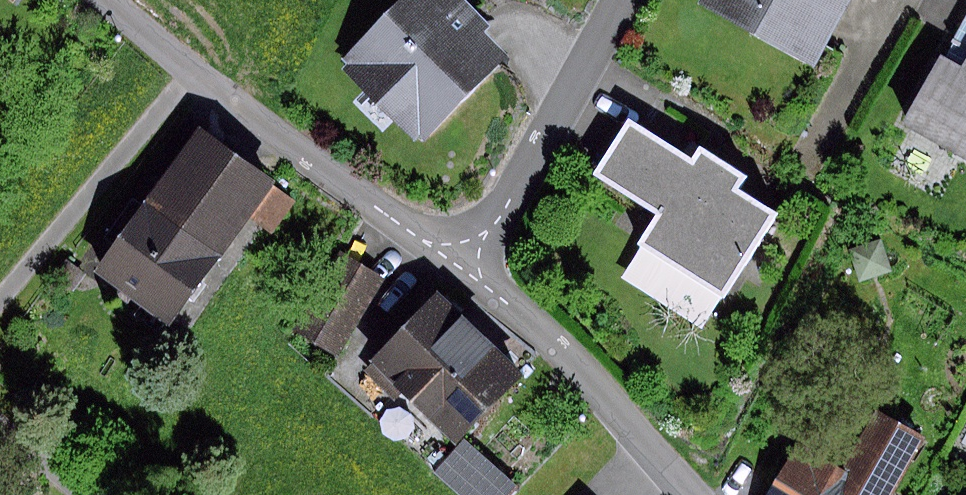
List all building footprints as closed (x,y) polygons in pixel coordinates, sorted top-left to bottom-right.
[(342,58),(346,62),(340,68),(413,141),(417,136),(423,142),(510,57),(484,30),(490,25),(465,0),(401,0),(342,58)] [(700,9),(810,71),(850,0),(705,0),(700,9)] [(942,57),(957,66),(965,51),(965,15),(942,57)] [(905,122),(965,156),(965,51),(957,66),(942,57),(905,122)] [(696,168),(627,126),(593,181),(656,220),(639,249),(723,300),(770,224),(732,201),(744,181),(703,156),(696,168)] [(297,200),(195,131),(95,277),(172,330),(250,215),(275,232),(297,200)] [(880,238),(848,250),(859,280),(891,269),(880,238)] [(385,286),(342,257),(293,328),(335,357),(385,286)] [(441,291),(370,367),(454,445),(525,369),(441,291)] [(811,424),(772,494),(888,494),(919,437),(876,414),(845,470),(826,460),(838,439),(811,424)] [(435,474),(458,494),(508,494),(516,486),(465,441),(435,474)]
